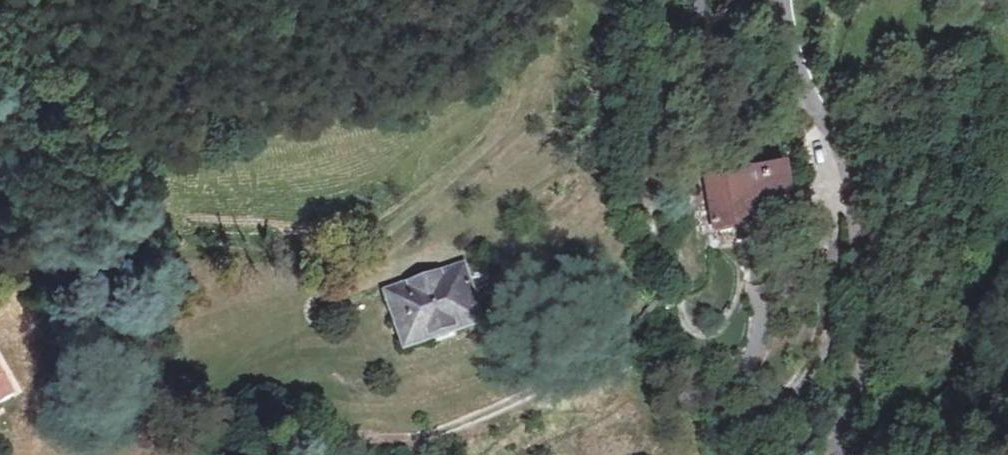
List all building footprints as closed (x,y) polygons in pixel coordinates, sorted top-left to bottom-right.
[(714,228),(758,221),(756,205),(774,203),(781,201),(776,171),(708,183),(714,228)] [(756,205),(758,221),(776,218),(774,203),(756,205)] [(464,266),(385,292),(404,350),(483,323),(464,266)] [(11,398),(0,377),(0,404),(11,398)]
